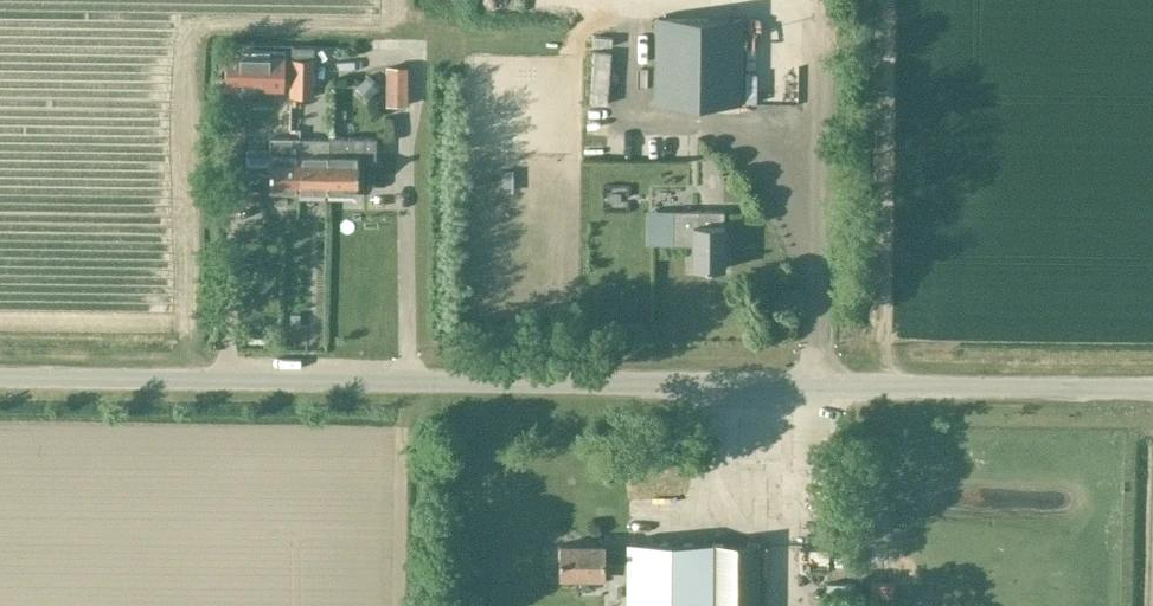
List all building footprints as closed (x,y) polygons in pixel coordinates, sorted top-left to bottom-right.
[(656,19),(655,104),(739,105),(740,20),(656,19)] [(309,54),(286,53),(285,95),(308,96),(309,54)] [(585,56),(584,99),(602,100),(603,56),(585,56)] [(284,59),(227,59),(227,91),(284,91),(284,59)] [(407,107),(407,68),(386,68),(385,106),(407,107)] [(356,100),(371,101),(374,80),(358,79),(356,100)] [(606,123),(606,109),(580,109),(580,123),(606,123)] [(357,193),(357,164),(375,165),(376,139),(328,139),(328,157),(327,193),(357,193)] [(298,192),(299,140),(269,140),(268,192),(298,192)] [(327,193),(328,157),(313,156),(310,140),(299,140),(298,192),(327,193)] [(518,179),(519,158),(507,158),(506,179),(518,179)] [(723,212),(702,212),(672,212),(671,246),(691,246),(691,269),(722,270),(723,227),(722,227),(723,212)] [(837,471),(837,484),(844,484),(845,472),(837,471)] [(710,544),(626,543),(626,550),(602,550),(602,545),(557,545),(557,577),(602,577),(602,572),(626,572),(625,605),(710,605),(710,544)] [(710,605),(758,605),(759,544),(710,544),(710,605)] [(874,591),(873,605),(895,605),(896,592),(874,591)]
